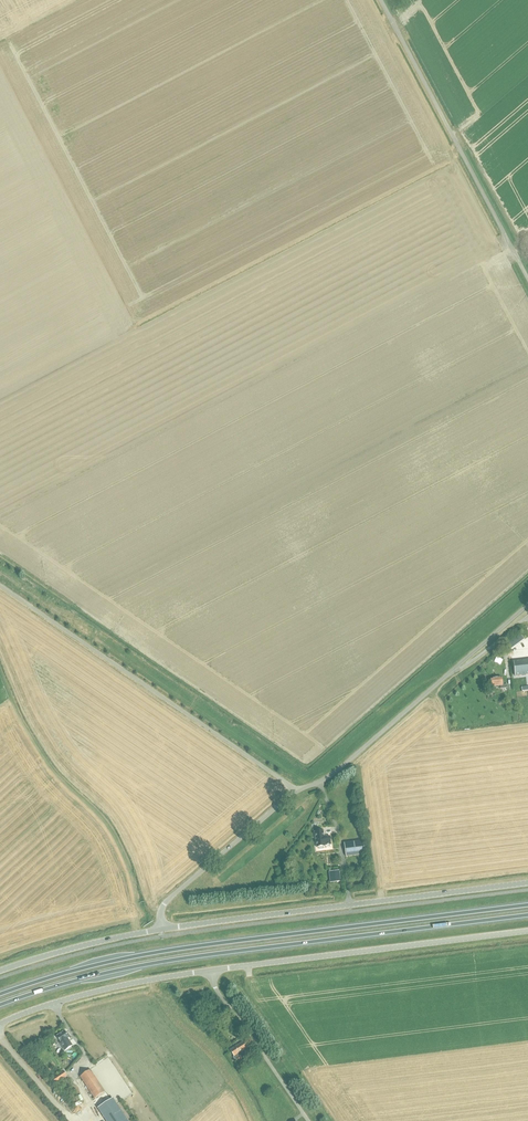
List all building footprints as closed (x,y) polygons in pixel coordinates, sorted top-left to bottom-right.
[(506,644),(510,649),(524,639),(520,634),(506,644)] [(527,675),(527,660),(513,661),(515,676),(527,675)] [(500,688),(507,688),(507,684),(504,684),(504,683),(502,683),(501,678),(490,679),(491,686),(500,685),(500,687),(500,688)] [(322,831),(314,833),(317,848),(318,848),(318,849),(319,850),(323,850),(324,848),(324,847),(325,847),(325,846),(331,845),(329,837),(324,838),(322,831)] [(345,857),(365,854),(363,841),(344,843),(345,857)] [(331,882),(340,881),(338,871),(331,872),(331,869),(329,869),(331,882)] [(65,1032),(57,1037),(61,1043),(62,1043),(66,1050),(72,1046),(67,1039),(69,1038),(65,1032)] [(237,1054),(247,1048),(244,1042),(230,1050),(234,1056),(233,1057),(234,1059),(236,1059),(238,1062),(243,1058),(242,1055),(239,1057),(237,1054)] [(95,1099),(105,1092),(90,1070),(80,1077),(95,1099)] [(56,1083),(67,1076),(64,1071),(53,1079),(56,1083)] [(113,1098),(98,1109),(106,1120),(128,1120),(113,1098)]
